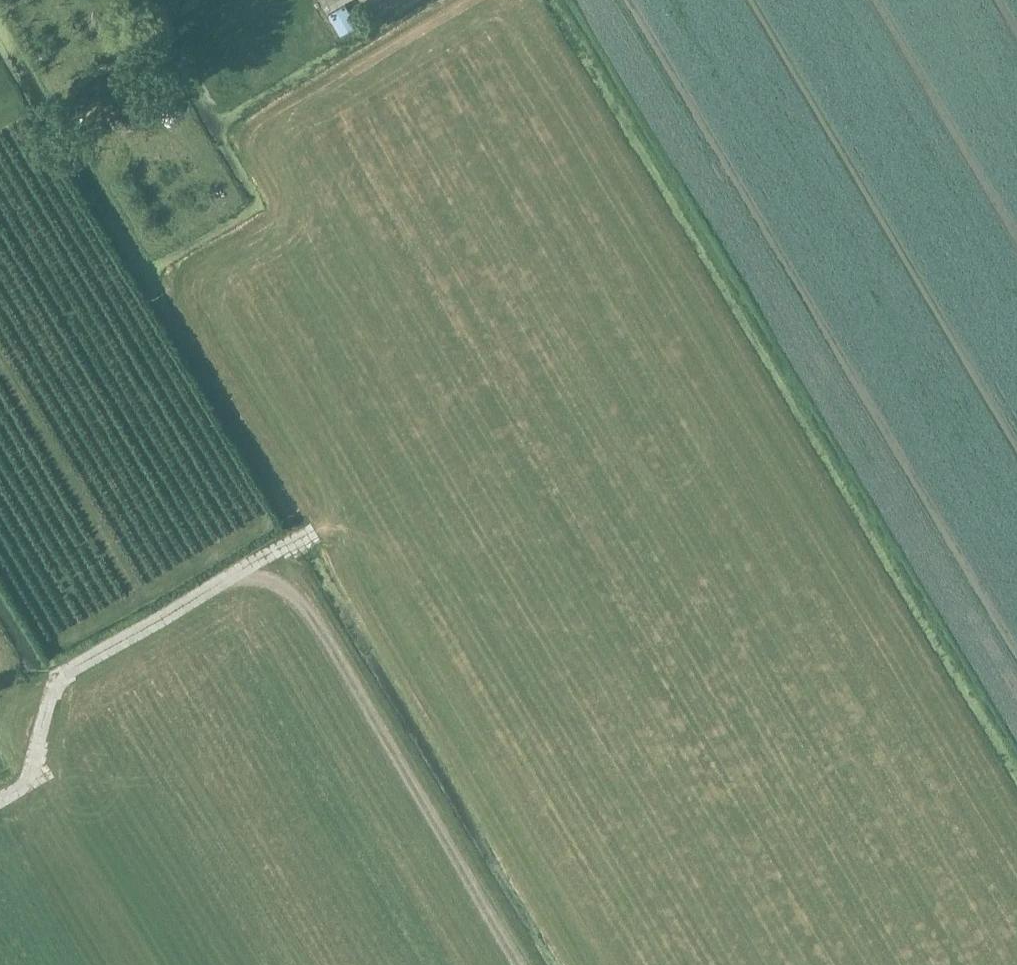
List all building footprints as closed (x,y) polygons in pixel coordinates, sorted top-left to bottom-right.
[(320,10),(337,0),(314,0),(320,10)] [(365,14),(380,6),(376,0),(358,0),(365,14)]
